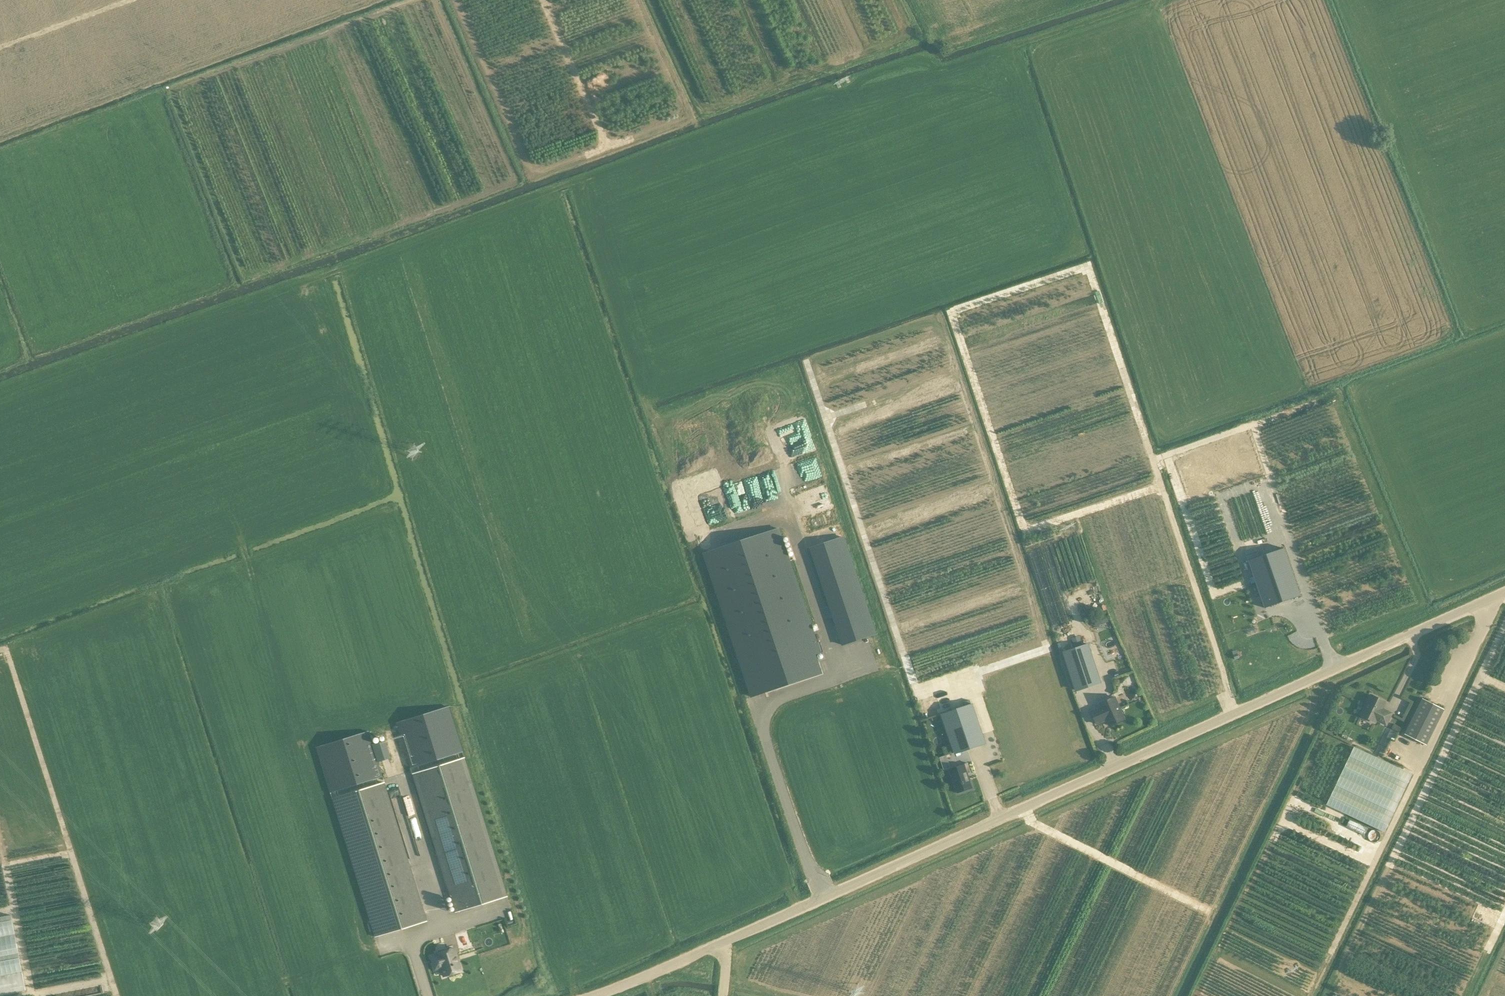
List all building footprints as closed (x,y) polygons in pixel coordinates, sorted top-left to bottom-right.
[(774,530),(704,553),(752,697),(806,678),(810,677),(813,675),(815,672),(817,668),(818,665),(818,661),(815,654),(823,652),(820,641),(812,644),(774,530)] [(843,537),(811,548),(843,645),(876,634),(843,537)] [(1284,548),(1248,560),(1265,608),(1300,596),(1284,548)] [(1257,589),(1250,590),(1254,610),(1261,608),(1257,589)] [(1079,637),(1073,639),(1075,646),(1082,644),(1079,637)] [(1064,653),(1076,690),(1100,682),(1088,645),(1064,653)] [(1386,710),(1385,711),(1382,709),(1385,702),(1371,695),(1361,715),(1375,722),(1376,720),(1386,725),(1392,713),(1386,710)] [(1123,719),(1114,697),(1099,704),(1100,707),(1091,711),(1097,725),(1106,721),(1108,725),(1123,719)] [(1444,709),(1422,698),(1404,734),(1426,745),(1444,709)] [(986,743),(973,704),(942,714),(955,753),(986,743)] [(410,768),(462,752),(448,707),(396,722),(410,768)] [(1391,729),(1378,756),(1381,757),(1391,737),(1395,738),(1398,733),(1391,729)] [(316,747),(330,792),(381,776),(368,731),(316,747)] [(384,741),(372,745),(377,761),(390,758),(384,741)] [(1354,747),(1326,805),(1384,833),(1412,775),(1354,747)] [(463,758),(412,774),(455,912),(506,896),(463,758)] [(968,763),(950,769),(958,793),(972,788),(967,773),(971,772),(968,763)] [(383,783),(348,794),(332,799),(374,937),(426,921),(383,783)] [(0,917),(0,995),(23,991),(9,915),(0,917)] [(437,955),(431,957),(435,969),(441,967),(443,976),(460,971),(458,961),(459,960),(458,956),(456,956),(453,948),(444,950),(444,949),(438,951),(438,952),(436,953),(437,955)]
